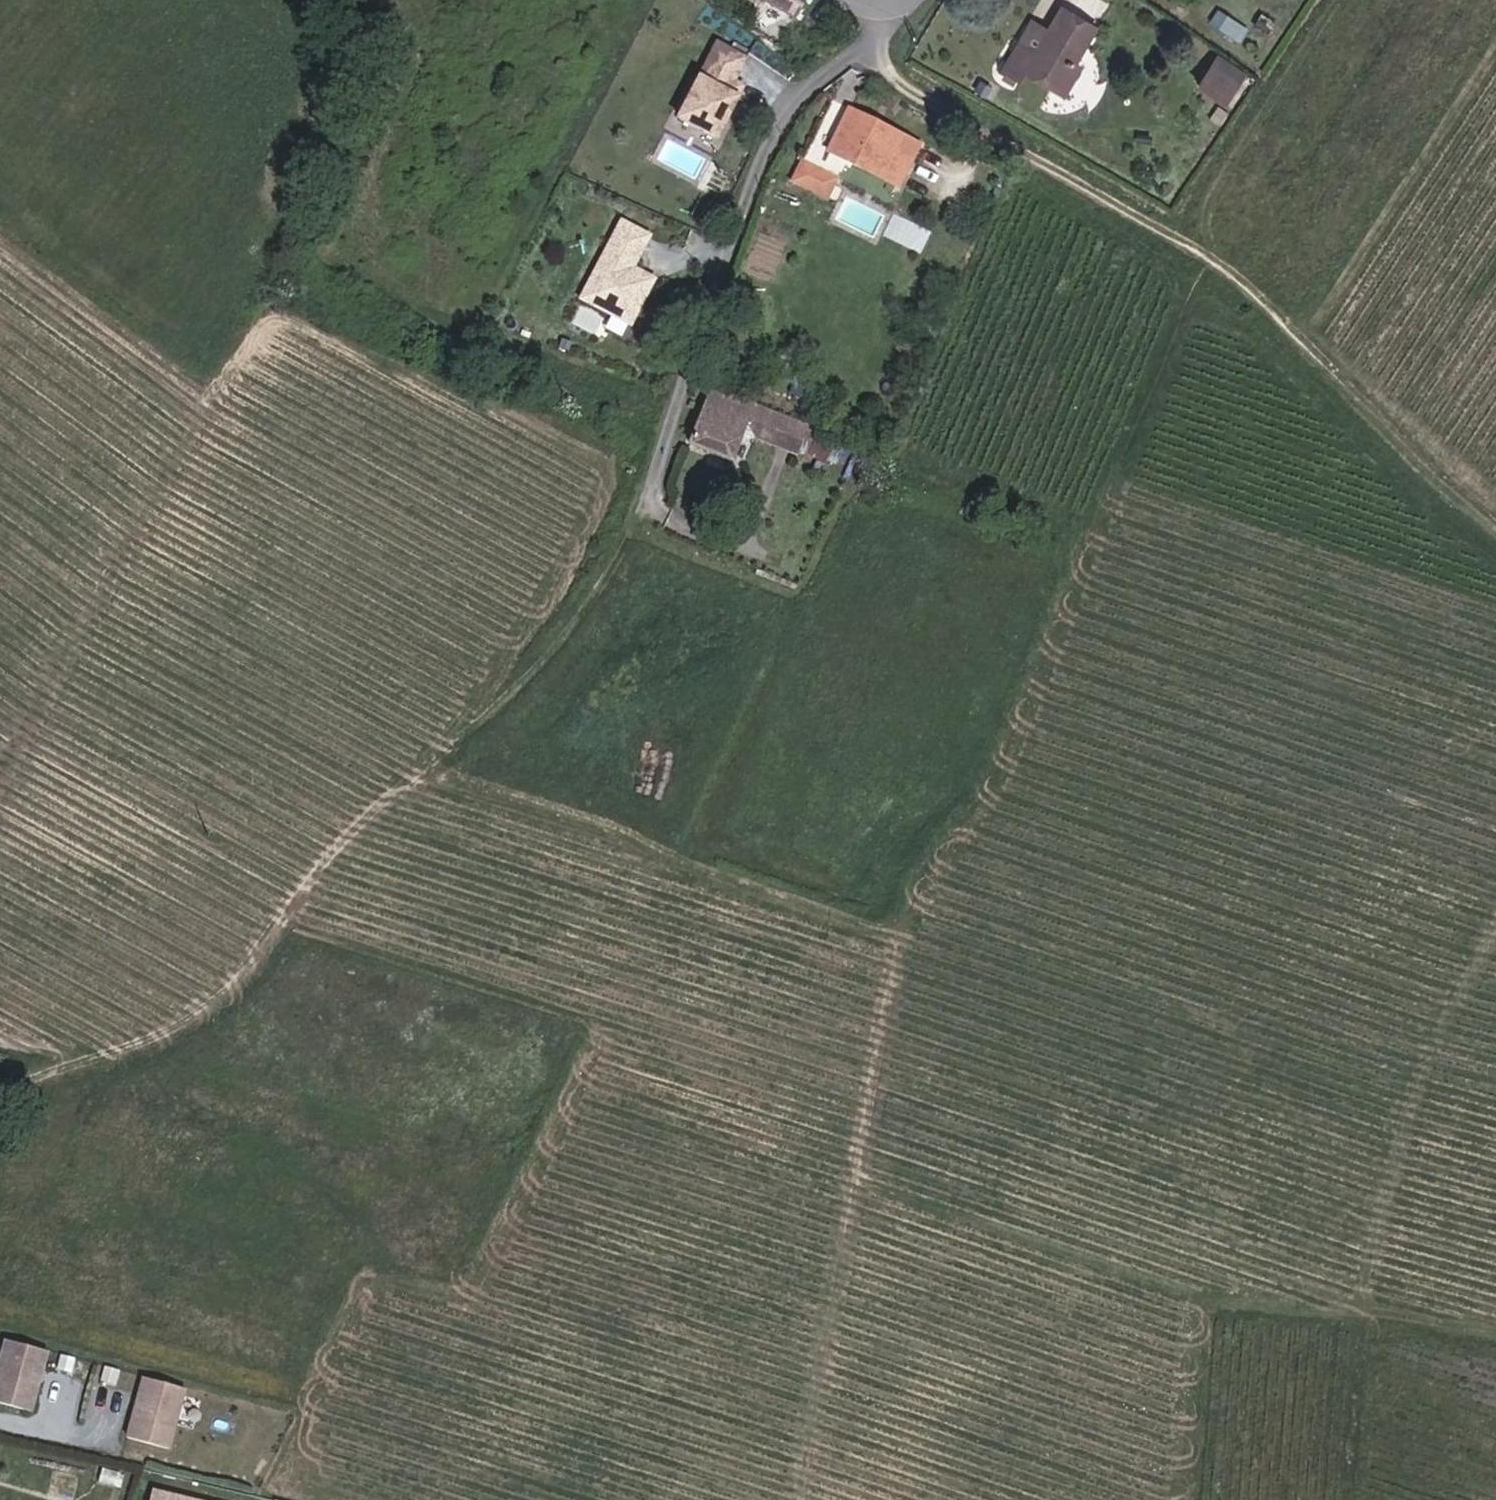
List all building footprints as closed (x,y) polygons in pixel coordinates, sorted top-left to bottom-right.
[(796,18),(808,0),(768,0),(796,18)] [(1071,61),(1076,64),(1099,25),(1064,4),(1036,46),(1021,38),(1003,66),(1019,76),(1026,66),(1056,86),(1071,61)] [(682,112),(720,132),(748,81),(739,75),(744,66),(751,53),(723,37),(682,112)] [(1205,88),(1239,104),(1255,70),(1221,54),(1205,88)] [(1071,61),(1056,86),(1065,92),(1081,67),(1076,64),(1071,61)] [(831,153),(904,186),(917,157),(925,141),(852,108),(831,153)] [(841,179),(808,164),(799,183),(832,198),(841,179)] [(653,234),(626,220),(585,296),(633,322),(657,277),(636,266),(653,234)] [(733,455),(753,463),(764,432),(768,421),(750,414),(754,403),(713,387),(691,443),(732,458),(733,455)] [(830,460),(838,432),(814,425),(806,453),(830,460)] [(802,445),(806,433),(789,427),(785,439),(802,445)] [(5,1343),(0,1364),(0,1406),(33,1415),(49,1355),(5,1343)] [(146,1381),(130,1440),(171,1451),(187,1392),(146,1381)] [(157,1491),(155,1499),(195,1499),(157,1491)]
